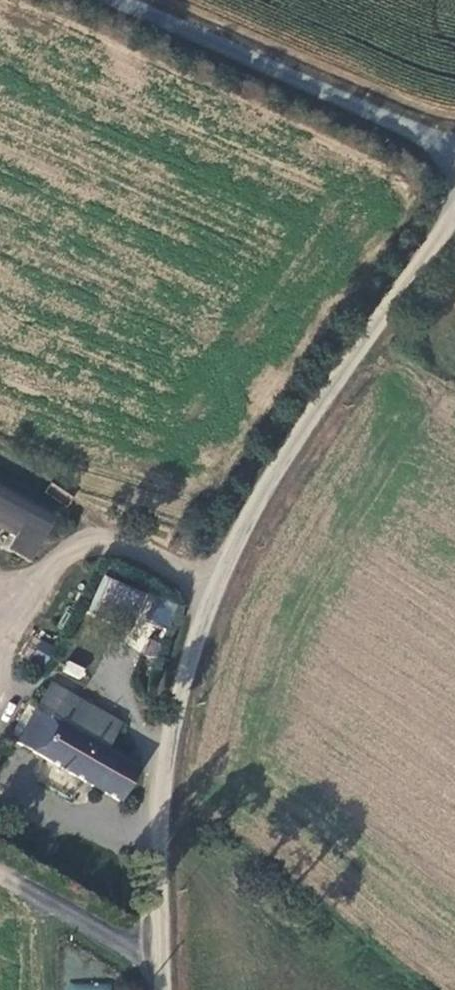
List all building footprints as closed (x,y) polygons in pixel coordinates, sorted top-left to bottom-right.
[(0,484),(0,538),(13,545),(5,560),(27,572),(58,516),(0,484)] [(107,590),(91,622),(132,642),(148,610),(107,590)] [(66,660),(61,672),(81,680),(85,667),(66,660)] [(116,815),(137,781),(105,762),(121,735),(53,693),(37,720),(22,743),(16,754),(116,815)] [(37,720),(25,714),(12,737),(22,743),(37,720)]
